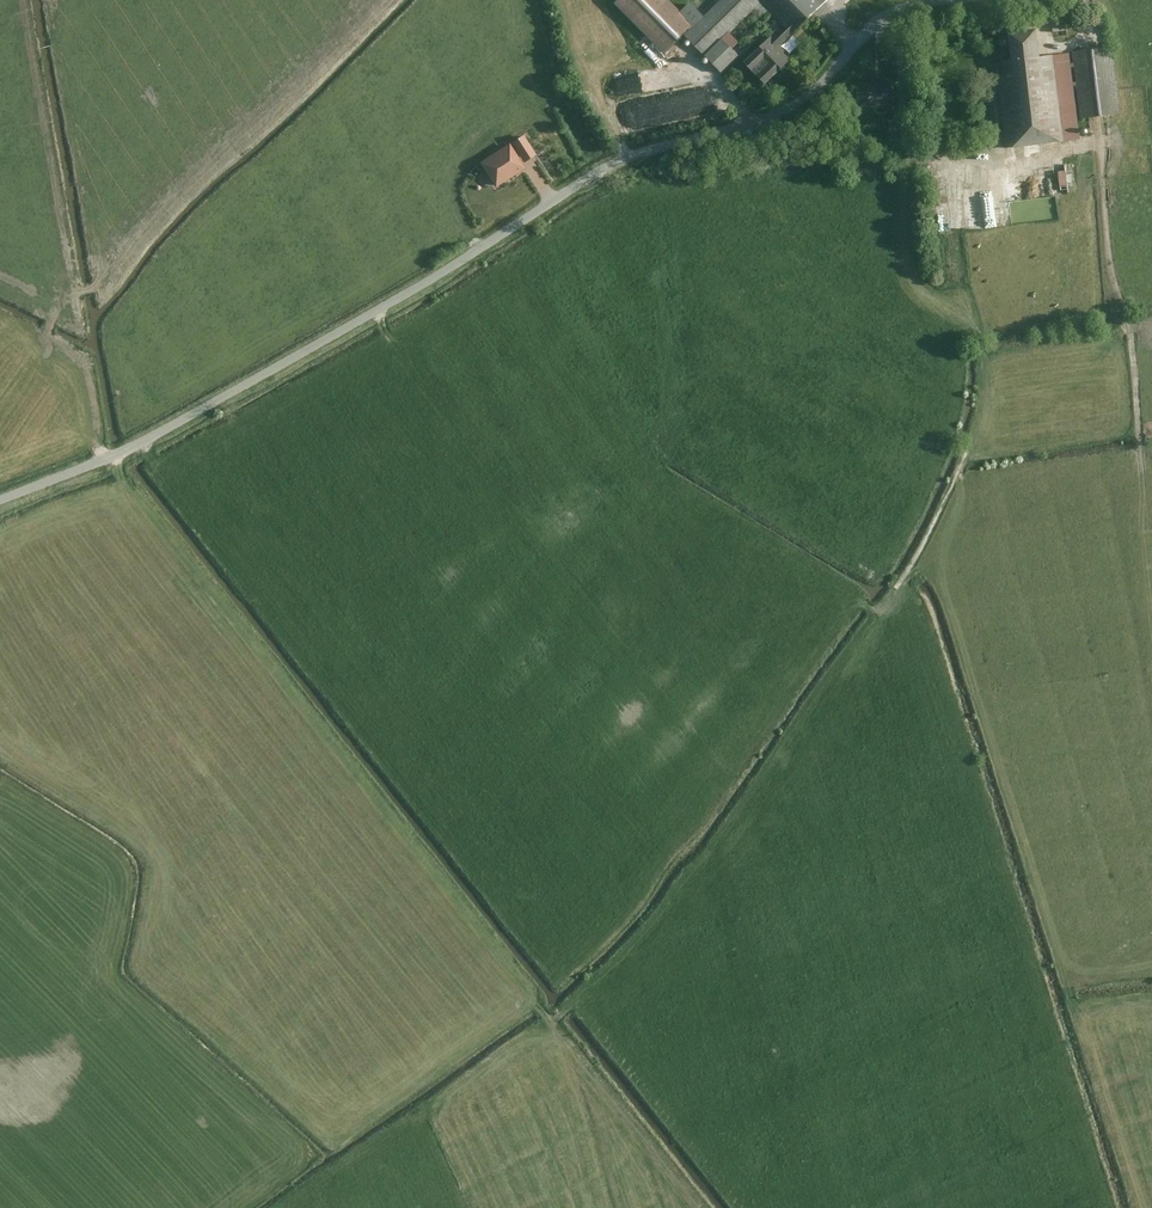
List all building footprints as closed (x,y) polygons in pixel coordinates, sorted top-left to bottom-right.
[(664,0),(618,0),(613,5),(662,56),(683,35),(691,28),(677,13),(664,0)] [(703,17),(691,28),(683,35),(705,57),(722,40),(729,33),(761,4),(757,0),(720,0),(703,17)] [(829,0),(757,0),(761,4),(784,27),(793,36),(829,0)] [(703,17),(689,2),(677,13),(691,28),(703,17)] [(563,19),(574,18),(574,11),(563,12),(563,19)] [(773,37),(771,40),(746,64),(766,84),(790,60),(779,49),(793,36),(784,27),(773,37)] [(1039,55),(1036,30),(1008,33),(1010,58),(1039,55)] [(731,49),(738,43),(729,33),(722,40),(731,49)] [(722,74),(739,56),(731,49),(722,40),(705,57),(722,74)] [(586,47),(572,50),(574,56),(587,53),(586,47)] [(1120,115),(1113,48),(1072,52),(1079,119),(1120,115)] [(1080,142),(1069,51),(1039,55),(1010,58),(1002,59),(1003,75),(996,76),(1005,151),(1080,142)] [(622,92),(681,86),(679,70),(621,76),(622,92)] [(896,84),(856,84),(857,111),(896,110),(896,84)] [(524,167),(510,144),(481,163),(495,186),(524,167)] [(1069,171),(1060,171),(1062,190),(1070,189),(1069,171)] [(973,175),(964,175),(965,181),(961,181),(964,220),(976,220),(973,175)]
